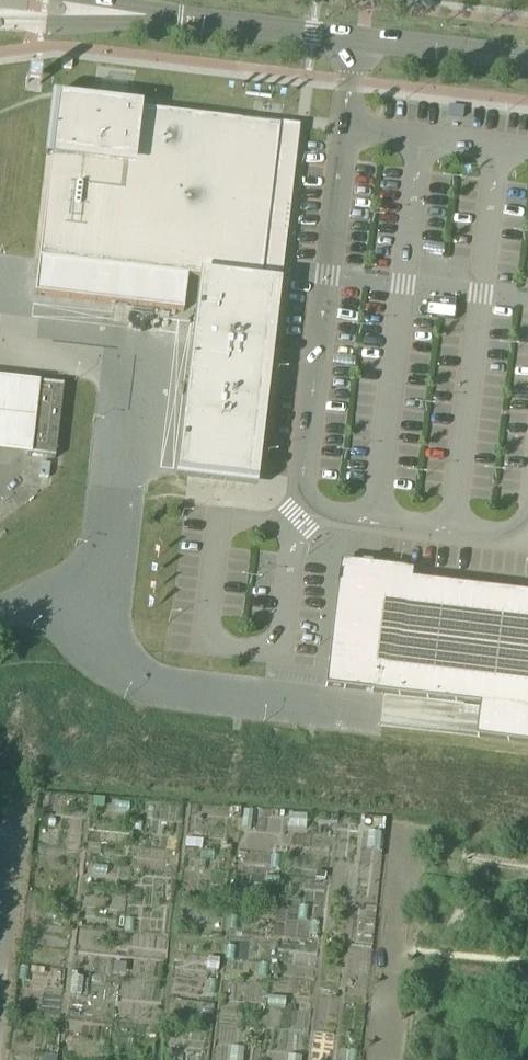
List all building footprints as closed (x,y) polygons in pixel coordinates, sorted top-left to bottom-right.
[(183,309),(186,276),(201,278),(201,276),(262,283),(265,256),(264,256),(266,234),(268,234),(268,230),(267,229),(270,208),(271,208),(271,204),(270,203),(273,182),(274,182),(275,177),(273,177),(276,156),(277,156),(278,151),(276,151),(279,130),(280,130),(281,126),(241,122),(142,110),(57,100),(57,101),(53,100),(47,153),(51,154),(50,161),(34,291),(183,309)] [(450,105),(449,115),(464,117),(465,107),(450,105)] [(201,276),(201,278),(197,309),(270,318),(270,316),(269,316),(273,288),(274,288),(274,285),(262,283),(201,276)] [(197,309),(193,342),(266,351),(267,349),(265,349),(269,321),(270,321),(270,318),(197,309)] [(255,383),(262,384),(263,381),(261,381),(265,353),(266,353),(266,351),(193,342),(187,397),(229,402),(230,391),(246,393),(247,383),(255,384),(255,383)] [(28,452),(30,452),(37,386),(35,386),(35,383),(36,379),(0,375),(0,449),(28,452)] [(35,383),(35,386),(37,386),(30,452),(28,452),(27,455),(31,456),(31,455),(52,457),(51,458),(51,459),(55,459),(63,386),(60,385),(60,387),(53,386),(39,384),(39,383),(35,383)] [(262,386),(262,384),(255,383),(255,384),(247,383),(246,393),(230,391),(229,402),(228,413),(259,416),(259,414),(257,414),(261,386),(262,386)] [(182,440),(255,449),(255,447),(254,446),(257,418),(258,419),(259,416),(228,413),(229,402),(187,397),(182,440)] [(248,486),(249,483),(251,483),(251,479),(250,479),(253,451),(254,451),(255,449),(182,440),(178,474),(178,478),(248,486)] [(414,580),(356,573),(346,659),(329,658),(326,686),(482,705),(478,737),(527,743),(527,593),(414,580)]
